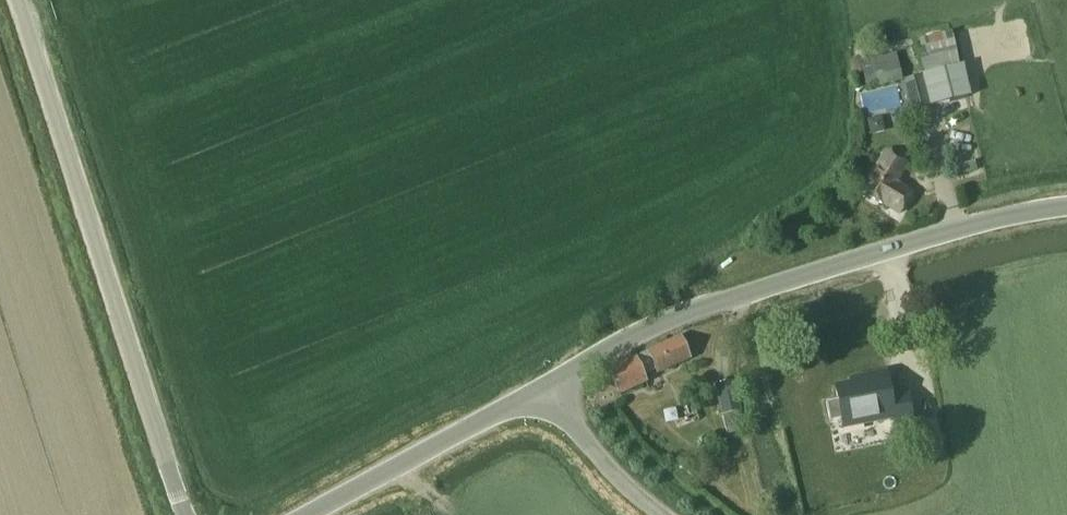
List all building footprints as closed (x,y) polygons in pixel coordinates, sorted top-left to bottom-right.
[(896,54),(871,60),(860,62),(866,86),(877,83),(878,87),(903,81),(896,54)] [(923,77),(930,109),(967,100),(960,68),(923,77)] [(903,81),(912,115),(931,110),(922,76),(903,81)] [(896,184),(907,165),(887,153),(863,193),(883,205),(884,204),(900,214),(912,193),(896,184)] [(680,338),(610,370),(620,394),(645,383),(642,376),(657,370),(658,372),(689,359),(680,338)] [(843,427),(894,418),(895,422),(913,419),(908,395),(891,398),(887,375),(868,379),(869,383),(836,389),(838,401),(827,403),(830,423),(842,420),(843,427)] [(714,385),(721,417),(722,417),(727,436),(741,433),(736,413),(739,413),(732,381),(714,385)]
